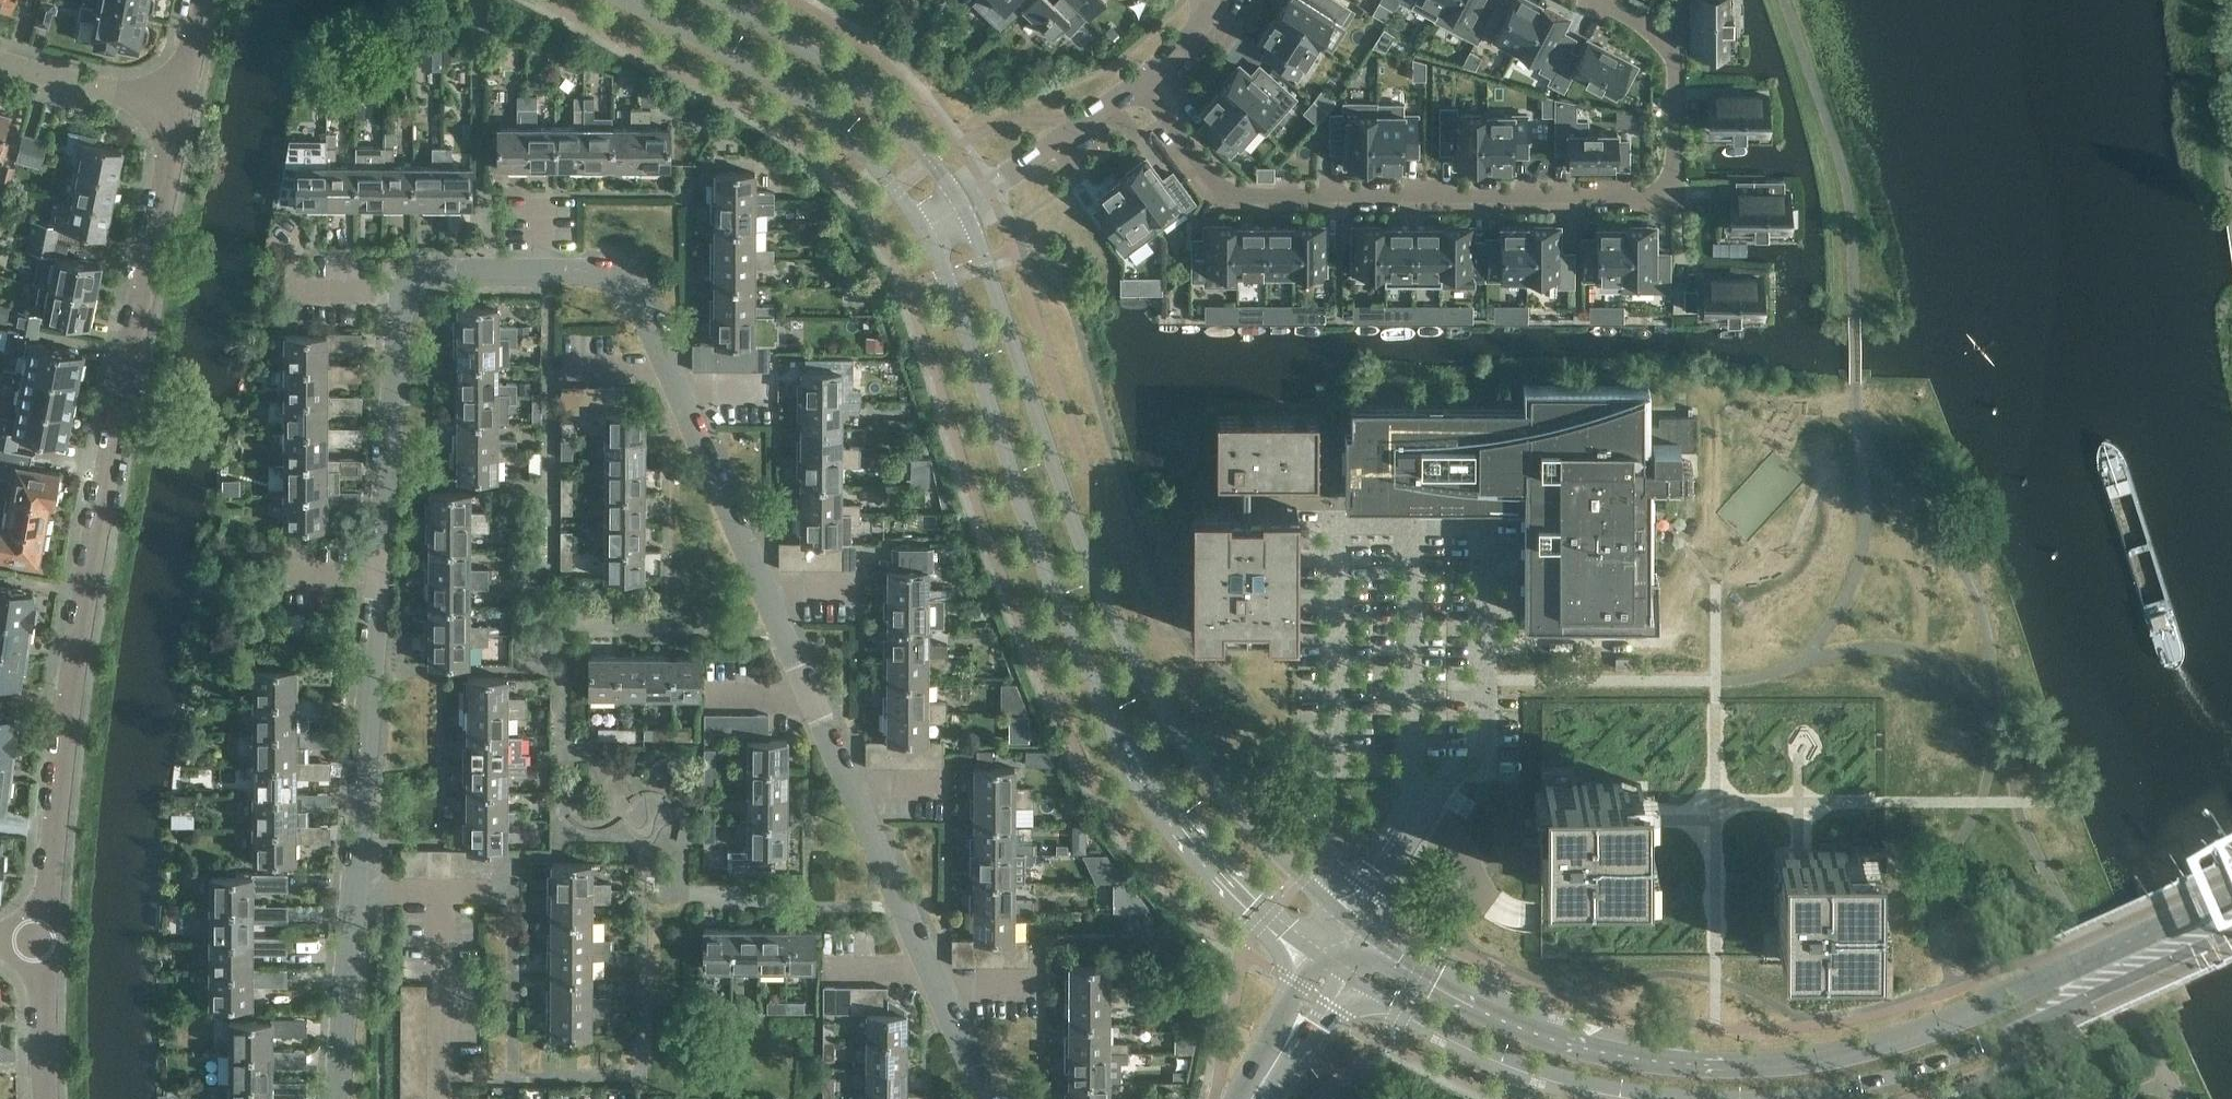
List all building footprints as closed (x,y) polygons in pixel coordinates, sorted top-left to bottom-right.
[(36,22),(48,26),(56,2),(51,0),(43,0),(36,22)] [(96,6),(142,16),(143,10),(146,11),(151,9),(153,0),(98,0),(96,6)] [(1013,17),(1022,8),(1030,0),(995,0),(1013,17)] [(1022,8),(1051,35),(1061,25),(1069,34),(1086,16),(1078,7),(1071,0),(1030,0),(1022,8)] [(1078,7),(1086,16),(1088,17),(1103,0),(1071,0),(1078,7)] [(1274,15),(1318,43),(1335,17),(1340,20),(1348,8),(1336,0),(1283,0),(1274,15)] [(1399,0),(1434,18),(1444,0),(1399,0)] [(1434,18),(1476,40),(1497,0),(1444,0),(1434,18)] [(1540,2),(1536,0),(1512,0),(1505,12),(1495,6),(1498,0),(1497,0),(1476,40),(1477,40),(1482,31),(1515,48),(1540,2)] [(1692,17),(1696,17),(1696,27),(1692,27),(1692,50),(1726,50),(1726,29),(1732,29),(1732,15),(1726,15),(1726,0),(1692,0),(1692,17)] [(1394,10),(1379,1),(1372,13),(1388,21),(1394,10)] [(1561,33),(1569,18),(1540,2),(1515,48),(1556,69),(1549,82),(1550,82),(1573,38),(1572,37),(1571,39),(1561,33)] [(142,16),(96,6),(80,3),(78,11),(95,15),(91,33),(95,34),(93,43),(135,51),(137,39),(140,40),(145,36),(146,28),(144,23),(141,22),(142,16)] [(1270,43),(1262,55),(1297,77),(1318,43),(1274,15),(1273,15),(1259,37),(1270,43)] [(960,28),(953,21),(944,31),(951,38),(960,28)] [(942,33),(933,26),(924,38),(933,45),(942,33)] [(1391,42),(1379,36),(1368,54),(1381,57),(1391,42)] [(423,66),(447,66),(448,39),(424,38),(423,66)] [(1578,56),(1568,50),(1574,38),(1573,38),(1550,82),(1563,89),(1572,70),(1615,93),(1618,86),(1624,89),(1636,65),(1587,39),(1578,56)] [(1481,56),(1469,50),(1462,65),(1475,68),(1481,56)] [(375,55),(357,55),(357,69),(375,70),(375,55)] [(1426,61),(1412,58),(1413,79),(1425,79),(1426,61)] [(1239,65),(1217,90),(1256,125),(1264,132),(1295,97),(1259,66),(1251,75),(1239,65)] [(655,87),(641,87),(640,104),(654,105),(655,87)] [(1200,127),(1230,154),(1239,144),(1256,125),(1217,90),(1216,89),(1199,109),(1209,117),(1200,127)] [(1335,99),(1321,89),(1313,99),(1328,110),(1335,99)] [(526,95),(517,95),(517,126),(498,127),(498,165),(507,165),(507,169),(526,169),(526,95)] [(537,95),(526,95),(526,169),(545,169),(545,165),(555,165),(554,126),(537,126),(537,95)] [(1732,95),(1709,95),(1709,129),(1730,129),(1730,135),(1744,135),(1744,129),(1766,129),(1766,95),(1742,95),(1742,99),(1732,99),(1732,95)] [(1554,101),(1541,96),(1542,115),(1554,115),(1554,101)] [(573,126),(554,126),(555,165),(565,165),(565,169),(583,169),(583,106),(583,97),(573,97),(573,126)] [(584,106),(583,106),(583,169),(601,169),(601,165),(611,165),(611,126),(594,126),(594,97),(584,98),(584,106)] [(1617,140),(1617,132),(1587,132),(1587,121),(1575,121),(1575,101),(1554,101),(1554,115),(1554,150),(1556,150),(1556,148),(1567,148),(1567,167),(1627,166),(1627,140),(1617,140)] [(364,102),(356,102),(356,117),(364,117),(364,102)] [(1376,103),(1343,103),(1343,114),(1330,114),(1330,150),(1332,150),(1332,148),(1344,148),(1344,166),(1377,167),(1377,102),(1376,102),(1376,103)] [(1417,102),(1377,102),(1377,167),(1403,167),(1403,155),(1417,155),(1417,102)] [(631,126),(611,126),(611,165),(621,165),(621,170),(641,170),(641,106),(631,106),(631,126)] [(651,106),(641,106),(641,170),(658,169),(658,165),(670,165),(670,126),(651,126),(651,106)] [(1455,108),(1441,108),(1441,151),(1443,151),(1443,149),(1454,149),(1454,154),(1454,166),(1487,166),(1487,115),(1455,114),(1455,108)] [(3,159),(8,143),(1,141),(10,112),(0,109),(0,158),(3,159)] [(1527,115),(1487,115),(1487,166),(1487,167),(1513,167),(1513,155),(1527,154),(1527,115)] [(68,132),(64,150),(82,154),(79,169),(116,177),(122,148),(94,143),(95,137),(68,132)] [(326,133),(325,209),(344,209),(344,204),(354,204),(354,165),(336,165),(336,145),(337,132),(326,133)] [(306,141),(306,165),(296,165),(296,204),(306,204),(306,209),(325,209),(326,133),(313,133),(313,141),(306,141)] [(16,160),(27,163),(34,137),(23,134),(16,160)] [(383,145),(383,209),(402,209),(402,205),(413,205),(413,165),(395,165),(395,145),(395,134),(386,134),(385,145),(383,145)] [(34,137),(27,163),(41,166),(48,140),(34,137)] [(354,145),(354,165),(354,204),(364,205),(365,209),(383,209),(383,145),(354,145)] [(413,165),(413,205),(423,205),(423,210),(442,210),(442,145),(432,145),(432,165),(413,165)] [(442,145),(442,210),(459,210),(459,205),(470,205),(470,164),(453,164),(453,145),(442,145)] [(714,154),(699,154),(699,163),(714,163),(714,154)] [(0,171),(0,178),(11,181),(15,166),(3,162),(0,171)] [(1139,163),(1118,179),(1150,221),(1150,222),(1156,230),(1194,202),(1172,172),(1170,174),(1171,175),(1162,182),(1155,172),(1153,173),(1154,174),(1150,177),(1139,163)] [(1274,166),(1256,166),(1256,179),(1274,179),(1274,166)] [(77,181),(73,198),(110,205),(116,177),(79,169),(75,169),(72,180),(77,181)] [(712,183),(711,200),(774,201),(774,190),(754,190),(755,172),(715,171),(715,183),(712,183)] [(1112,214),(1101,222),(1118,245),(1129,237),(1135,232),(1150,222),(1150,221),(1118,179),(1098,195),(1112,214)] [(1755,192),(1731,192),(1731,226),(1752,226),(1752,232),(1766,232),(1766,226),(1788,226),(1788,192),(1784,192),(1784,180),(1765,180),(1765,197),(1755,197),(1755,192)] [(29,236),(32,237),(54,241),(57,226),(104,235),(110,205),(73,198),(70,215),(57,212),(54,226),(32,221),(29,236)] [(774,201),(711,200),(711,219),(715,219),(715,229),(754,230),(755,211),(774,211),(774,201)] [(818,203),(811,209),(821,219),(828,213),(818,203)] [(1211,225),(1211,239),(1206,239),(1206,238),(1204,238),(1204,273),(1237,273),(1237,225),(1229,225),(1211,225)] [(1265,225),(1237,225),(1237,273),(1265,273),(1265,225)] [(1292,225),(1265,225),(1265,273),(1292,273),(1292,225)] [(1319,225),(1292,225),(1292,273),(1326,273),(1326,238),(1324,238),(1324,240),(1319,239),(1319,225)] [(1500,225),(1500,250),(1489,250),(1487,250),(1487,251),(1487,273),(1487,278),(1526,278),(1527,226),(1500,225)] [(1385,226),(1359,226),(1359,240),(1354,240),(1354,238),(1352,238),(1352,273),(1384,273),(1385,226)] [(1412,226),(1385,226),(1384,273),(1384,284),(1412,284),(1412,226)] [(1441,226),(1412,226),(1412,284),(1441,284),(1441,273),(1441,226)] [(1467,226),(1441,226),(1441,273),(1487,273),(1487,251),(1474,251),(1474,238),(1472,238),(1472,240),(1467,240),(1467,226)] [(1553,226),(1527,226),(1526,278),(1557,278),(1558,278),(1558,284),(1573,284),(1573,253),(1560,253),(1560,242),(1558,242),(1558,243),(1553,243),(1553,226)] [(1585,250),(1583,250),(1583,278),(1621,279),(1621,226),(1596,226),(1596,251),(1585,251),(1585,250)] [(1648,226),(1621,226),(1621,279),(1621,289),(1668,289),(1668,253),(1667,253),(1667,255),(1656,255),(1656,242),(1654,242),(1654,243),(1648,243),(1648,226)] [(754,230),(715,229),(715,239),(711,238),(711,257),(773,257),(774,248),(754,248),(754,230)] [(54,241),(32,237),(29,251),(51,255),(54,241)] [(57,254),(51,285),(92,293),(99,263),(57,254)] [(773,257),(711,257),(710,276),(715,276),(715,285),(754,285),(754,268),(773,269),(773,257)] [(1122,278),(1122,292),(1140,292),(1140,278),(1122,278)] [(1727,278),(1704,278),(1704,312),(1725,312),(1725,318),(1739,318),(1739,312),(1761,312),(1761,278),(1737,278),(1737,282),(1727,282),(1727,278)] [(8,312),(7,321),(13,322),(33,326),(35,314),(86,324),(92,293),(51,285),(41,283),(35,312),(18,309),(17,314),(8,312)] [(754,285),(715,285),(714,294),(710,294),(710,313),(773,314),(774,304),(754,304),(754,285)] [(1697,288),(1684,288),(1684,309),(1697,309),(1697,288)] [(497,305),(457,305),(457,316),(453,316),(454,334),(516,334),(527,335),(527,324),(497,324),(497,305)] [(1235,319),(1235,306),(1220,306),(1220,319),(1235,319)] [(1250,306),(1235,306),(1235,319),(1250,319),(1250,306)] [(1295,306),(1279,306),(1279,319),(1295,319),(1295,306)] [(1310,306),(1295,306),(1295,319),(1310,319),(1310,306)] [(1383,319),(1383,306),(1368,306),(1368,319),(1383,319)] [(1398,306),(1383,306),(1383,319),(1398,319),(1398,306)] [(1442,306),(1427,306),(1427,319),(1442,319),(1442,306)] [(1457,306),(1442,306),(1442,319),(1457,319),(1457,306)] [(1526,307),(1509,306),(1509,319),(1526,320),(1526,307)] [(1622,307),(1605,307),(1605,320),(1622,320),(1622,307)] [(773,314),(710,313),(710,331),(714,332),(714,343),(718,343),(731,343),(744,343),(756,343),(769,343),(775,344),(775,339),(778,339),(778,323),(775,323),(775,318),(773,318),(773,314)] [(8,326),(4,349),(29,354),(25,371),(51,376),(52,373),(76,378),(81,351),(36,342),(38,333),(31,332),(33,326),(13,322),(12,327),(8,326)] [(282,334),(282,367),(324,367),(324,362),(324,342),(337,342),(337,330),(322,331),(322,334),(282,334)] [(516,334),(454,334),(454,353),(457,353),(457,363),(497,363),(509,363),(509,344),(516,344),(516,334)] [(692,342),(692,355),(718,356),(718,343),(714,343),(692,342)] [(718,343),(718,356),(718,369),(730,369),(731,343),(718,343)] [(731,343),(730,369),(743,369),(744,343),(731,343)] [(744,343),(743,369),(756,370),(756,343),(744,343)] [(756,343),(756,370),(768,370),(769,343),(756,343)] [(718,356),(692,355),(692,369),(718,369),(718,356)] [(324,367),(282,367),(282,399),(324,399),(324,394),(324,374),(337,374),(337,362),(324,362),(324,367)] [(497,363),(457,363),(457,373),(453,373),(453,391),(516,391),(516,381),(497,381),(497,363)] [(15,400),(19,401),(47,406),(46,408),(69,413),(76,378),(52,373),(51,376),(25,371),(4,367),(3,372),(6,372),(5,380),(18,383),(15,400)] [(797,381),(797,399),(860,400),(860,391),(841,390),(841,371),(801,370),(801,381),(797,381)] [(561,413),(574,413),(574,385),(561,385),(561,413)] [(587,385),(574,385),(574,413),(587,413),(587,385)] [(599,385),(587,385),(587,413),(599,413),(599,385)] [(612,385),(599,385),(599,413),(604,413),(612,413),(612,385)] [(625,385),(612,385),(612,413),(625,413),(625,385)] [(1641,459),(1641,387),(1528,387),(1528,404),(1350,404),(1350,496),(1381,497),(1469,496),(1502,496),(1527,496),(1527,616),(1641,616),(1641,476),(1683,476),(1683,459),(1678,459),(1678,449),(1697,449),(1697,432),(1697,415),(1658,415),(1658,424),(1651,424),(1651,459),(1641,459)] [(516,391),(453,391),(453,409),(457,409),(457,420),(497,420),(497,401),(516,401),(516,391)] [(324,399),(282,399),(282,431),(325,431),(325,426),(324,406),(337,405),(337,394),(324,394),(324,399)] [(860,400),(797,399),(797,417),(801,417),(801,428),(840,428),(840,410),(860,411),(860,400)] [(12,448),(15,449),(19,432),(64,441),(69,413),(46,408),(47,406),(19,401),(15,419),(0,416),(0,446),(12,448)] [(540,410),(525,411),(525,420),(540,419),(540,410)] [(625,413),(612,413),(604,413),(604,441),(644,441),(644,413),(625,413)] [(1215,415),(1215,477),(1240,477),(1248,477),(1317,478),(1317,415),(1252,415),(1252,422),(1240,422),(1240,415),(1215,415)] [(497,420),(457,420),(457,429),(453,429),(453,448),(516,448),(516,438),(497,438),(497,420)] [(562,420),(562,440),(572,440),(572,420),(562,420)] [(282,431),(282,463),(325,463),(325,460),(325,437),(338,437),(338,426),(325,426),(325,431),(282,431)] [(840,428),(801,428),(801,438),(797,438),(797,456),(859,457),(859,447),(840,447),(840,428)] [(562,440),(562,457),(572,457),(572,440),(562,440)] [(644,441),(604,441),(604,468),(644,468),(644,441)] [(8,462),(12,448),(0,446),(0,461),(8,462)] [(516,448),(453,448),(453,467),(457,467),(457,478),(497,477),(497,458),(516,458),(516,448)] [(859,457),(797,456),(796,475),(801,475),(801,484),(840,485),(840,467),(859,467),(859,457)] [(325,463),(282,463),(282,495),(325,494),(325,491),(325,471),(338,471),(338,460),(325,460),(325,463)] [(12,464),(7,494),(48,502),(52,503),(58,472),(39,468),(40,466),(28,464),(28,467),(12,464)] [(644,468),(604,468),(604,495),(644,495),(644,468)] [(561,475),(561,495),(572,495),(572,475),(561,475)] [(1248,477),(1240,477),(1240,507),(1248,507),(1248,497),(1248,477)] [(840,485),(801,484),(800,494),(796,494),(796,513),(859,513),(859,505),(840,505),(840,485)] [(325,494),(282,495),(283,527),(319,527),(319,531),(338,531),(338,510),(332,510),(332,503),(338,503),(338,491),(325,491),(325,494)] [(469,491),(428,491),(428,503),(423,503),(423,521),(488,521),(488,510),(468,510),(469,491)] [(7,494),(1,524),(42,531),(48,502),(7,494)] [(561,495),(561,512),(572,512),(572,495),(561,495)] [(644,495),(604,495),(604,523),(644,522),(644,495)] [(1240,507),(1191,507),(1191,632),(1296,632),(1296,611),(1297,611),(1297,609),(1296,609),(1296,597),(1297,597),(1297,595),(1296,595),(1296,584),(1297,584),(1297,582),(1296,582),(1296,570),(1297,570),(1297,568),(1296,568),(1296,557),(1297,557),(1297,555),(1296,555),(1296,543),(1297,543),(1297,541),(1296,541),(1296,530),(1297,530),(1297,528),(1296,528),(1296,516),(1297,516),(1297,514),(1296,514),(1296,507),(1248,507),(1240,507)] [(859,513),(796,513),(796,532),(800,532),(800,543),(804,543),(817,543),(830,543),(840,543),(840,524),(859,524),(859,513)] [(428,549),(468,549),(469,530),(488,531),(488,521),(423,521),(423,539),(428,539),(428,549)] [(644,522),(604,523),(604,550),(644,550),(644,522)] [(1,524),(0,524),(0,555),(7,556),(7,559),(19,561),(19,558),(36,562),(42,531),(1,524)] [(572,530),(561,530),(561,549),(572,549),(572,530)] [(778,542),(778,556),(804,556),(804,543),(800,543),(778,542)] [(804,556),(804,567),(817,567),(817,543),(804,543),(804,556)] [(817,543),(817,567),(830,567),(830,543),(817,543)] [(830,543),(830,567),(842,567),(842,543),(840,543),(830,543)] [(842,543),(842,567),(855,567),(855,543),(842,543)] [(468,549),(428,549),(428,559),(423,559),(423,578),(487,578),(487,567),(468,567),(468,549)] [(572,549),(561,549),(561,567),(572,567),(572,549)] [(644,550),(604,550),(604,578),(644,578),(644,550)] [(804,556),(778,556),(778,567),(804,567),(804,556)] [(927,568),(889,568),(889,579),(884,579),(884,596),(948,596),(948,586),(927,586),(927,568)] [(428,596),(428,606),(468,606),(468,587),(487,587),(487,578),(423,578),(423,596),(428,596)] [(31,624),(34,604),(30,604),(31,593),(22,591),(23,588),(0,585),(0,619),(31,624)] [(948,596),(884,596),(884,615),(889,615),(889,625),(927,625),(927,608),(948,608),(948,596)] [(423,616),(423,634),(488,635),(488,624),(468,624),(468,606),(428,606),(428,616),(423,616)] [(28,653),(31,624),(0,619),(0,649),(28,653)] [(927,625),(889,625),(889,636),(883,636),(883,653),(947,653),(947,644),(927,644),(927,625)] [(488,635),(423,634),(423,653),(428,653),(427,664),(468,664),(468,644),(488,644),(488,635)] [(9,684),(9,682),(19,683),(20,671),(25,672),(28,653),(0,649),(0,682),(9,684)] [(947,653),(883,653),(883,673),(888,673),(888,682),(927,682),(927,663),(947,663),(947,653)] [(1632,656),(1615,656),(1615,667),(1631,667),(1632,656)] [(617,657),(589,657),(589,695),(617,695),(617,657)] [(645,657),(617,657),(617,695),(645,695),(645,657)] [(672,657),(645,657),(645,695),(672,695),(672,657)] [(700,657),(672,657),(672,695),(700,696),(700,657)] [(252,667),(252,699),(294,700),(294,697),(295,676),(308,677),(308,665),(293,665),(293,668),(252,667)] [(467,688),(463,688),(463,707),(526,707),(526,697),(507,697),(507,677),(467,677),(467,688)] [(1019,681),(1003,681),(1002,705),(1018,705),(1019,681)] [(927,682),(888,682),(888,693),(883,693),(883,710),(947,710),(947,702),(927,702),(927,682)] [(294,700),(252,699),(251,732),(307,732),(307,714),(301,714),(301,708),(307,708),(307,697),(294,697),(294,700)] [(1542,766),(1541,766),(1541,918),(1541,956),(1877,956),(1877,841),(1876,841),(1875,702),(1543,702),(1542,766)] [(526,707),(463,707),(463,726),(467,726),(467,735),(520,735),(521,734),(507,734),(507,716),(526,716),(526,707)] [(947,710),(883,710),(883,730),(888,730),(888,740),(892,740),(905,740),(917,740),(927,740),(927,721),(947,721),(947,710)] [(1011,710),(1010,736),(1029,737),(1031,711),(1011,710)] [(14,747),(16,729),(13,728),(15,717),(5,716),(5,713),(0,712),(0,746),(14,747)] [(704,714),(704,740),(716,740),(716,714),(704,714)] [(729,714),(716,714),(716,740),(729,740),(729,714)] [(742,714),(729,714),(729,740),(742,740),(742,714)] [(754,714),(742,714),(742,740),(749,740),(754,740),(754,714)] [(767,714),(754,714),(754,740),(767,740),(767,714)] [(599,727),(598,738),(617,738),(617,727),(599,727)] [(617,727),(617,738),(635,738),(635,727),(617,727)] [(653,727),(653,738),(671,738),(671,727),(653,727)] [(671,727),(671,738),(690,738),(690,727),(671,727)] [(307,732),(251,732),(251,763),(307,763),(307,746),(302,745),(302,740),(307,740),(307,732)] [(520,735),(467,735),(467,745),(463,745),(463,764),(526,764),(526,754),(520,754),(520,735)] [(917,740),(917,767),(930,767),(930,739),(927,740),(917,740)] [(754,740),(749,740),(749,768),(787,768),(787,740),(767,740),(754,740)] [(888,740),(866,740),(866,753),(892,753),(892,740),(888,740)] [(892,740),(892,753),(892,767),(905,767),(905,740),(892,740)] [(905,740),(905,767),(917,767),(917,740),(905,740)] [(10,777),(14,747),(0,746),(0,776),(10,777)] [(704,748),(704,768),(715,768),(715,748),(704,748)] [(892,753),(866,753),(866,766),(892,767),(892,753)] [(251,763),(251,795),(293,795),(293,792),(294,772),(307,772),(307,763),(251,763)] [(526,764),(463,764),(463,782),(467,782),(467,792),(507,792),(507,774),(526,774),(526,764)] [(1015,766),(976,766),(976,777),(971,777),(971,796),(1034,796),(1034,786),(1015,786),(1015,766)] [(704,768),(704,785),(715,785),(715,768),(704,768)] [(787,768),(749,768),(749,796),(787,796),(787,768)] [(4,808),(5,796),(8,796),(10,777),(0,776),(0,807),(4,808)] [(251,795),(251,827),(306,827),(306,812),(301,812),(301,807),(306,807),(306,792),(293,792),(293,795),(251,795)] [(507,792),(467,792),(467,801),(463,801),(462,820),(526,821),(526,811),(507,811),(507,792)] [(787,796),(749,796),(749,824),(787,824),(787,796)] [(1034,796),(971,796),(971,814),(975,814),(975,825),(1015,824),(1015,805),(1034,805),(1034,796)] [(715,803),(704,803),(704,824),(715,824),(715,803)] [(526,821),(462,820),(462,839),(467,839),(467,849),(478,850),(507,850),(507,831),(526,831),(526,821)] [(1074,848),(1086,849),(1086,822),(1074,822),(1074,848)] [(715,824),(704,824),(704,840),(715,840),(715,824)] [(787,824),(749,824),(749,852),(787,852),(787,824)] [(1015,824),(975,825),(975,834),(971,834),(971,853),(1033,853),(1033,842),(1015,842),(1015,824)] [(306,827),(251,827),(251,859),(292,860),(293,839),(306,839),(306,827)] [(401,849),(401,875),(414,875),(414,849),(401,849)] [(414,849),(414,875),(427,875),(427,849),(414,849)] [(427,849),(427,875),(439,875),(440,849),(427,849)] [(440,849),(439,875),(452,875),(452,849),(440,849)] [(452,849),(452,875),(465,875),(465,849),(452,849)] [(465,849),(465,875),(478,875),(478,850),(467,849),(465,849)] [(478,850),(478,875),(491,875),(491,850),(478,850)] [(1090,850),(1089,878),(1116,878),(1116,850),(1090,850)] [(1033,853),(971,853),(971,871),(975,871),(975,881),(1015,881),(1015,862),(1033,862),(1033,853)] [(551,873),(547,873),(547,892),(610,893),(610,883),(592,883),(592,864),(551,864),(551,873)] [(209,875),(209,907),(249,908),(249,904),(250,884),(264,884),(264,872),(250,872),(250,875),(209,875)] [(1015,881),(975,881),(975,891),(971,891),(971,910),(1033,910),(1033,900),(1015,900),(1015,881)] [(1152,909),(1127,881),(1113,881),(1114,909),(1152,909)] [(610,893),(547,892),(547,911),(552,911),(552,921),(592,921),(592,902),(610,903),(610,893)] [(209,907),(209,939),(249,940),(249,936),(249,915),(262,916),(262,904),(249,904),(249,908),(209,907)] [(1033,910),(971,910),(971,929),(974,929),(974,939),(979,939),(991,939),(1004,939),(1014,939),(1014,919),(1033,919),(1033,910)] [(592,921),(552,921),(552,931),(546,931),(546,949),(610,950),(610,940),(591,940),(592,921)] [(731,930),(703,930),(703,969),(731,969),(731,930)] [(731,930),(731,969),(758,969),(759,931),(731,930)] [(759,931),(759,969),(786,970),(786,931),(759,931)] [(786,931),(786,970),(814,970),(814,931),(786,931)] [(209,939),(208,972),(248,971),(248,967),(249,947),(262,947),(262,936),(249,936),(249,940),(209,939)] [(953,938),(953,952),(979,952),(979,939),(974,939),(953,938)] [(979,939),(979,952),(979,965),(991,965),(991,939),(979,939)] [(1004,939),(991,939),(991,965),(1004,965),(1004,939)] [(1014,939),(1004,939),(1004,965),(1017,965),(1017,939),(1014,939)] [(1029,939),(1017,939),(1017,965),(1029,966),(1029,939)] [(610,950),(546,949),(546,967),(551,967),(551,977),(591,978),(591,960),(610,960),(610,950)] [(979,952),(953,952),(953,965),(979,965),(979,952)] [(1065,975),(1065,994),(1129,994),(1129,983),(1111,983),(1111,965),(1071,965),(1071,975),(1065,975)] [(248,971),(208,972),(208,1003),(248,1004),(248,979),(261,979),(261,968),(248,967),(248,971)] [(591,978),(551,977),(551,987),(547,987),(546,1006),(609,1007),(609,997),(591,997),(591,978)] [(401,983),(401,996),(427,996),(427,983),(401,983)] [(823,1012),(824,1012),(836,1012),(836,987),(823,987),(823,1012)] [(848,987),(836,987),(836,1012),(848,1012),(848,987)] [(861,987),(848,987),(848,1012),(861,1012),(861,987)] [(874,987),(861,987),(861,1012),(865,1012),(874,1013),(874,987)] [(887,987),(874,987),(874,1013),(887,1013),(887,997),(887,987)] [(1129,994),(1065,994),(1065,1012),(1071,1012),(1071,1022),(1110,1022),(1110,1004),(1129,1004),(1129,994)] [(427,996),(401,996),(401,1009),(427,1009),(427,996)] [(905,1013),(905,1006),(887,997),(887,1013),(874,1013),(865,1012),(865,1041),(906,1040),(906,1013),(905,1013)] [(713,1000),(713,1010),(731,1011),(731,1000),(713,1000)] [(749,1000),(731,1000),(731,1011),(749,1011),(749,1000)] [(767,1000),(767,1011),(786,1011),(786,1000),(767,1000)] [(786,1000),(786,1011),(804,1011),(805,1000),(786,1000)] [(609,1007),(546,1006),(546,1025),(551,1025),(551,1035),(590,1036),(591,1016),(609,1017),(609,1007)] [(427,1009),(401,1009),(401,1021),(427,1022),(427,1009)] [(228,1020),(228,1052),(270,1053),(271,1049),(271,1029),(284,1029),(284,1017),(269,1017),(269,1020),(228,1020)] [(427,1022),(401,1021),(401,1034),(427,1034),(427,1022)] [(823,1021),(823,1041),(834,1041),(834,1021),(823,1021)] [(1110,1022),(1071,1022),(1071,1033),(1066,1033),(1066,1050),(1129,1051),(1129,1042),(1110,1042),(1110,1022)] [(427,1034),(401,1034),(401,1047),(427,1047),(427,1034)] [(906,1040),(865,1041),(865,1068),(906,1068),(906,1040)] [(834,1041),(823,1041),(823,1057),(834,1058),(834,1041)] [(401,1047),(401,1059),(427,1059),(427,1047),(401,1047)] [(228,1052),(228,1084),(271,1084),(270,1081),(271,1060),(284,1060),(284,1049),(271,1049),(270,1053),(228,1052)] [(1129,1051),(1066,1050),(1066,1070),(1070,1070),(1070,1079),(1109,1079),(1109,1061),(1129,1061),(1129,1051)] [(401,1059),(401,1072),(427,1072),(427,1059),(401,1059)] [(906,1068),(865,1068),(865,1095),(906,1095),(906,1068)] [(1151,1070),(1140,1070),(1140,1080),(1151,1080),(1151,1070)] [(401,1072),(401,1085),(427,1085),(427,1072),(401,1072)] [(834,1076),(823,1076),(823,1095),(834,1095),(834,1076)] [(1070,1079),(1070,1090),(1065,1090),(1065,1098),(1128,1098),(1109,1098),(1109,1079),(1070,1079)] [(228,1098),(271,1098),(271,1092),(284,1092),(284,1081),(271,1081),(271,1084),(228,1084),(228,1098)] [(401,1085),(401,1097),(427,1097),(427,1085),(401,1085)]
